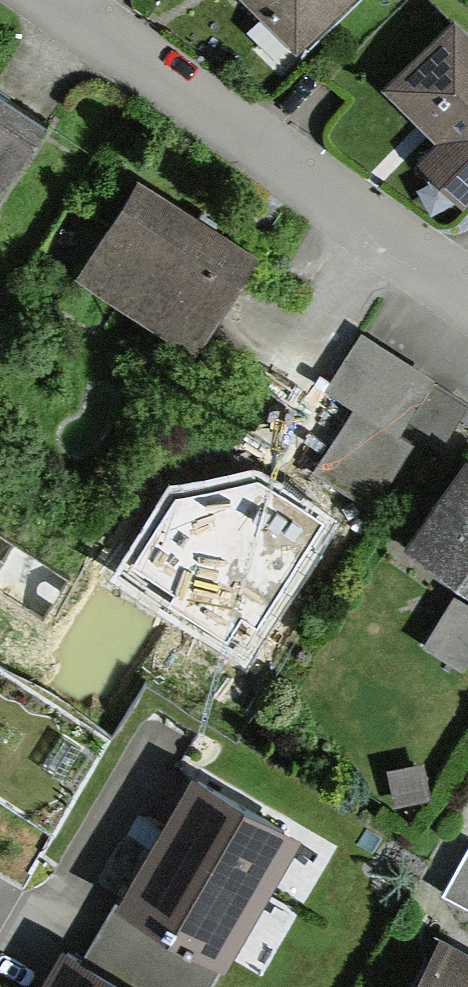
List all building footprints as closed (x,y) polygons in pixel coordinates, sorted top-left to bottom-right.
[(338,0),(253,0),(295,42),(338,0)] [(467,194),(467,27),(454,13),(386,84),(438,133),(420,153),(466,196),(467,194)] [(46,119),(0,87),(0,187),(46,119)] [(193,342),(253,248),(139,177),(79,271),(193,342)] [(434,375),(361,329),(326,384),(356,404),(314,470),(370,505),(411,440),(398,433),(409,416),(442,437),(465,401),(431,380),(434,375)] [(466,445),(404,538),(467,581),(467,446),(466,445)] [(179,480),(121,574),(234,644),(292,550),(179,480)] [(33,629),(64,579),(0,539),(0,608),(33,629)] [(454,591),(421,642),(461,668),(467,658),(467,600),(454,591)] [(392,802),(429,795),(423,759),(386,766),(392,802)] [(156,838),(123,897),(225,956),(298,828),(195,770),(156,838)] [(441,890),(467,905),(467,842),(441,890)] [(439,933),(411,986),(467,986),(467,948),(439,933)] [(62,944),(38,986),(141,986),(62,944)]
